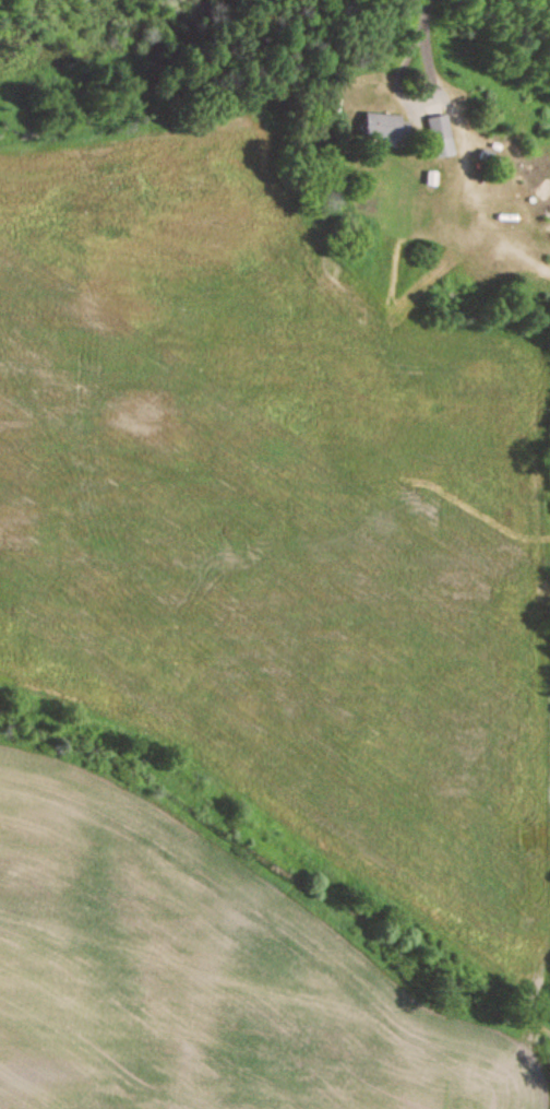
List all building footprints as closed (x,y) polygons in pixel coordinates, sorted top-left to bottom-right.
[(431,161),(451,158),(445,117),(424,120),(431,161)] [(397,118),(359,118),(359,143),(397,143),(397,118)]
